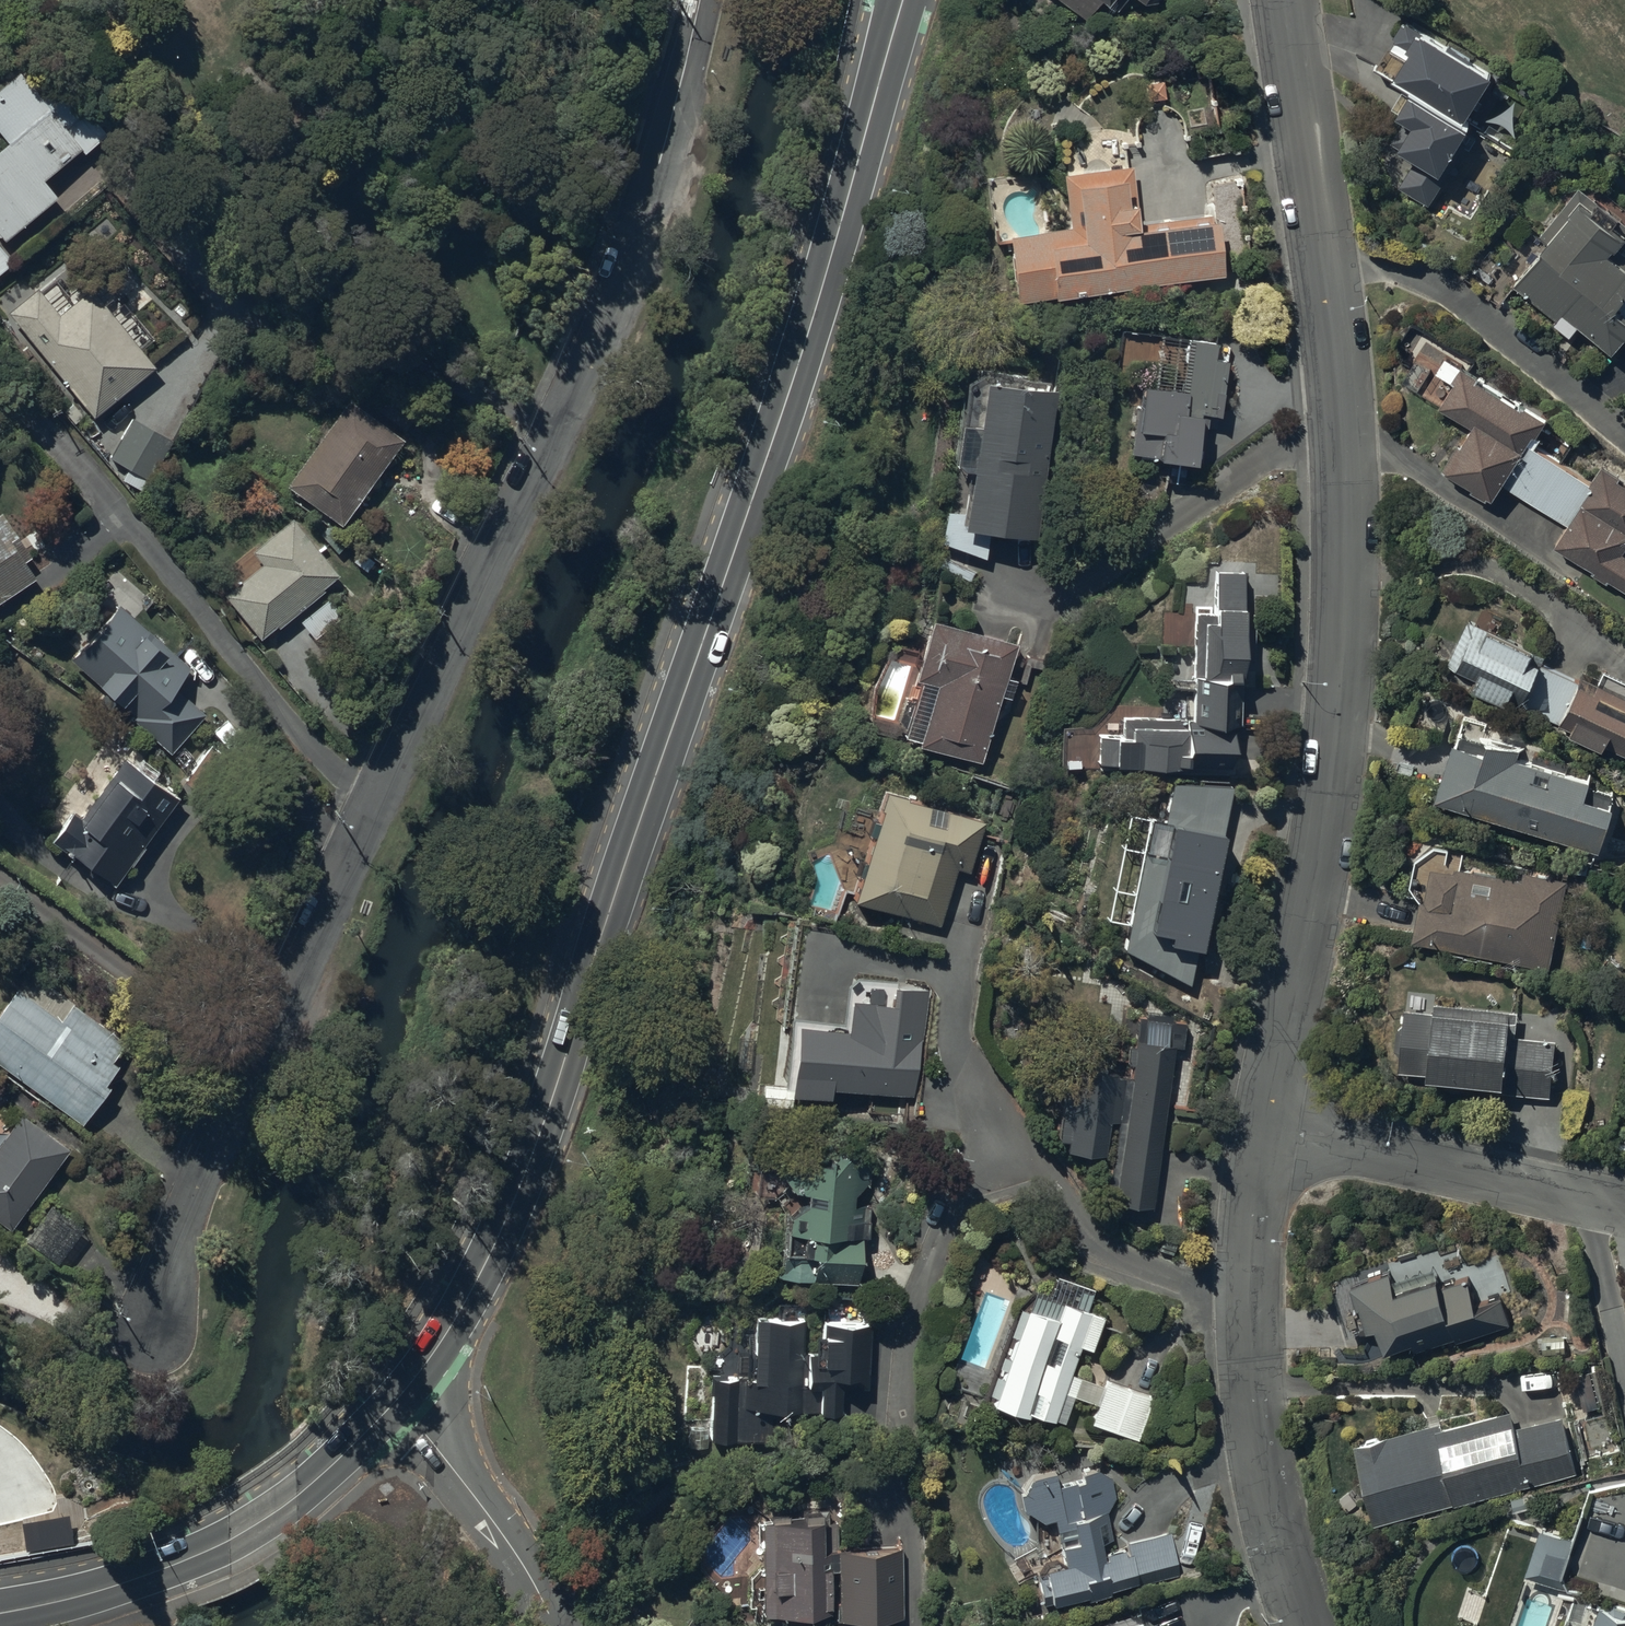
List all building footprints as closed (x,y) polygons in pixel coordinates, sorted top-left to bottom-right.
[(1084,12),(1093,0),(1070,0),(1084,12)] [(1406,189),(1428,201),(1468,138),(1472,141),(1479,129),(1466,121),(1468,118),(1478,124),(1499,90),(1482,80),(1494,60),(1447,31),(1451,24),(1431,12),(1426,19),(1422,16),(1420,20),(1402,9),(1383,40),(1387,42),(1375,61),(1407,81),(1395,99),(1413,110),(1397,136),(1416,147),(1404,167),(1415,174),(1406,189)] [(27,84),(0,106),(0,127),(20,151),(0,167),(0,231),(11,244),(58,205),(44,189),(83,157),(88,160),(109,143),(66,91),(47,107),(27,84)] [(1015,287),(1224,267),(1219,209),(1136,217),(1131,160),(1064,167),(1066,190),(1076,189),(1079,217),(1008,225),(1015,287)] [(1580,177),(1543,224),(1550,229),(1545,236),(1530,225),(1482,287),(1499,301),(1515,281),(1572,326),(1579,317),(1615,345),(1624,332),(1624,245),(1624,244),(1624,213),(1618,207),(1621,203),(1601,187),(1598,191),(1580,177)] [(0,245),(0,281),(18,266),(0,245)] [(10,316),(94,409),(148,361),(84,289),(55,314),(36,293),(10,316)] [(1218,343),(1159,332),(1153,382),(1144,381),(1141,405),(1135,404),(1129,449),(1153,452),(1152,458),(1203,465),(1210,415),(1220,416),(1229,353),(1216,351),(1218,343)] [(1446,345),(1436,362),(1456,373),(1440,400),(1472,419),(1462,436),(1457,433),(1441,461),(1473,480),(1471,484),(1491,496),(1501,480),(1568,519),(1555,540),(1596,564),(1593,569),(1608,577),(1610,574),(1624,583),(1624,466),(1621,464),(1622,461),(1604,450),(1592,471),(1548,445),(1551,438),(1540,432),(1542,428),(1538,425),(1551,403),(1529,390),(1526,396),(1517,392),(1519,390),(1504,381),(1503,382),(1478,368),(1480,365),(1446,345)] [(950,448),(970,452),(963,501),(945,499),(941,530),(957,541),(986,552),(988,516),(1036,527),(1057,375),(982,363),(962,369),(950,448)] [(289,487),(344,527),(405,441),(350,402),(289,487)] [(172,446),(136,426),(113,465),(149,486),(172,446)] [(34,581),(23,564),(31,559),(2,514),(0,516),(0,606),(34,581)] [(230,595),(267,639),(337,580),(289,525),(257,552),(267,563),(230,595)] [(1216,607),(1196,607),(1194,712),(1186,712),(1186,713),(1124,712),(1124,725),(1116,725),(1116,728),(1099,728),(1099,756),(1186,757),(1187,728),(1232,729),(1232,717),(1240,717),(1241,654),(1254,654),(1254,620),(1244,620),(1245,565),(1217,564),(1216,607)] [(1014,629),(929,604),(913,660),(919,662),(901,721),(915,726),(914,731),(978,750),(1014,629)] [(1449,658),(1477,670),(1472,681),(1520,702),(1519,705),(1572,728),(1572,727),(1601,740),(1600,742),(1624,753),(1624,672),(1606,663),(1603,670),(1585,662),(1579,676),(1543,660),(1547,650),(1533,644),(1536,638),(1519,630),(1521,625),(1506,618),(1509,612),(1500,608),(1498,612),(1491,609),(1483,609),(1479,618),(1469,614),(1449,658)] [(75,663),(182,757),(215,719),(183,691),(197,675),(122,610),(75,663)] [(1458,726),(1436,787),(1598,845),(1616,794),(1614,793),(1617,784),(1591,775),(1593,770),(1556,756),(1555,759),(1518,746),(1522,734),(1490,722),(1488,729),(1465,719),(1462,727),(1458,726)] [(76,814),(54,844),(117,889),(181,801),(126,761),(83,820),(76,814)] [(879,790),(882,791),(848,891),(939,921),(958,864),(969,868),(988,812),(907,785),(908,782),(884,774),(879,790)] [(1130,850),(1119,903),(1131,907),(1124,939),(1190,977),(1228,786),(1177,775),(1160,856),(1130,850)] [(1427,888),(1424,887),(1414,931),(1549,960),(1567,874),(1527,865),(1525,871),(1457,856),(1456,860),(1434,855),(1427,888)] [(847,1015),(796,1006),(786,1079),(835,1086),(836,1076),(917,1087),(931,986),(891,981),(890,990),(851,985),(847,1015)] [(0,1013),(0,1067),(84,1128),(128,1068),(103,1051),(118,1030),(82,1004),(64,1028),(15,993),(0,1013)] [(1402,1043),(1400,1065),(1504,1075),(1502,1087),(1550,1092),(1556,1035),(1518,1031),(1520,1006),(1435,998),(1435,1007),(1406,1004),(1404,1024),(1398,1023),(1396,1043),(1402,1043)] [(1114,1194),(1152,1200),(1175,1042),(1183,1043),(1186,1018),(1174,1016),(1175,1011),(1147,1007),(1146,1013),(1139,1012),(1135,1039),(1129,1039),(1126,1056),(1132,1057),(1130,1070),(1114,1067),(1115,1058),(1103,1056),(1104,1047),(1088,1044),(1087,1056),(1079,1055),(1077,1064),(1066,1063),(1056,1125),(1066,1126),(1065,1135),(1104,1141),(1109,1110),(1117,1111),(1108,1176),(1116,1177),(1114,1194)] [(15,1228),(72,1148),(21,1112),(0,1142),(0,1217),(15,1228)] [(869,1228),(872,1143),(796,1140),(795,1141),(794,1141),(792,1141),(791,1141),(790,1142),(789,1142),(788,1143),(787,1144),(786,1144),(785,1145),(784,1146),(783,1147),(783,1148),(782,1149),(781,1150),(781,1151),(780,1152),(780,1154),(780,1155),(780,1156),(780,1157),(780,1159),(780,1160),(780,1161),(780,1162),(780,1163),(781,1165),(781,1166),(782,1167),(782,1168),(783,1169),(784,1170),(785,1171),(786,1171),(787,1172),(782,1270),(812,1271),(812,1274),(858,1276),(860,1228),(869,1228)] [(54,1206),(27,1241),(59,1265),(86,1231),(54,1206)] [(1390,1267),(1353,1278),(1358,1297),(1363,1295),(1369,1315),(1378,1313),(1386,1340),(1414,1332),(1417,1343),(1457,1332),(1458,1335),(1509,1320),(1502,1293),(1477,1295),(1470,1273),(1443,1281),(1439,1267),(1394,1280),(1390,1267)] [(1012,1325),(1015,1326),(991,1392),(1025,1404),(1027,1401),(1063,1416),(1074,1390),(1097,1399),(1090,1416),(1137,1435),(1155,1393),(1108,1374),(1104,1382),(1070,1368),(1081,1340),(1092,1345),(1105,1313),(1087,1305),(1094,1289),(1056,1274),(1048,1292),(1032,1285),(1026,1301),(1022,1299),(1012,1325)] [(803,1311),(755,1309),(752,1370),(747,1370),(746,1399),(812,1402),(812,1389),(800,1389),(803,1311)] [(868,1380),(872,1315),(823,1313),(822,1325),(815,1324),(814,1349),(808,1349),(807,1375),(820,1376),(818,1402),(840,1403),(842,1378),(868,1380)] [(738,1370),(712,1368),(709,1427),(734,1429),(738,1370)] [(1440,1416),(1357,1434),(1376,1516),(1450,1500),(1450,1498),(1576,1471),(1564,1411),(1516,1421),(1512,1405),(1441,1420),(1440,1416)] [(1058,1538),(1061,1538),(1064,1552),(1045,1556),(1052,1593),(1086,1586),(1087,1592),(1111,1587),(1110,1583),(1138,1578),(1139,1583),(1179,1576),(1171,1530),(1127,1538),(1128,1544),(1124,1545),(1124,1542),(1104,1546),(1102,1534),(1112,1533),(1108,1507),(1116,1497),(1112,1476),(1098,1466),(1083,1467),(1084,1475),(1077,1476),(1083,1508),(1078,1509),(1063,1512),(1056,1467),(1031,1470),(1021,1485),(1025,1502),(1044,1513),(1052,1511),(1058,1538)] [(802,1507),(761,1508),(762,1601),(830,1600),(830,1572),(830,1563),(838,1563),(838,1610),(902,1610),(901,1541),(831,1542),(831,1503),(820,1503),(820,1500),(802,1500),(802,1507)] [(1577,1536),(1543,1524),(1525,1570),(1560,1583),(1577,1536)] [(1570,1614),(1566,1625),(1624,1625),(1624,1605),(1620,1603),(1600,1602),(1594,1623),(1570,1614)] [(1149,1615),(1095,1623),(1095,1625),(1150,1625),(1149,1615)]
